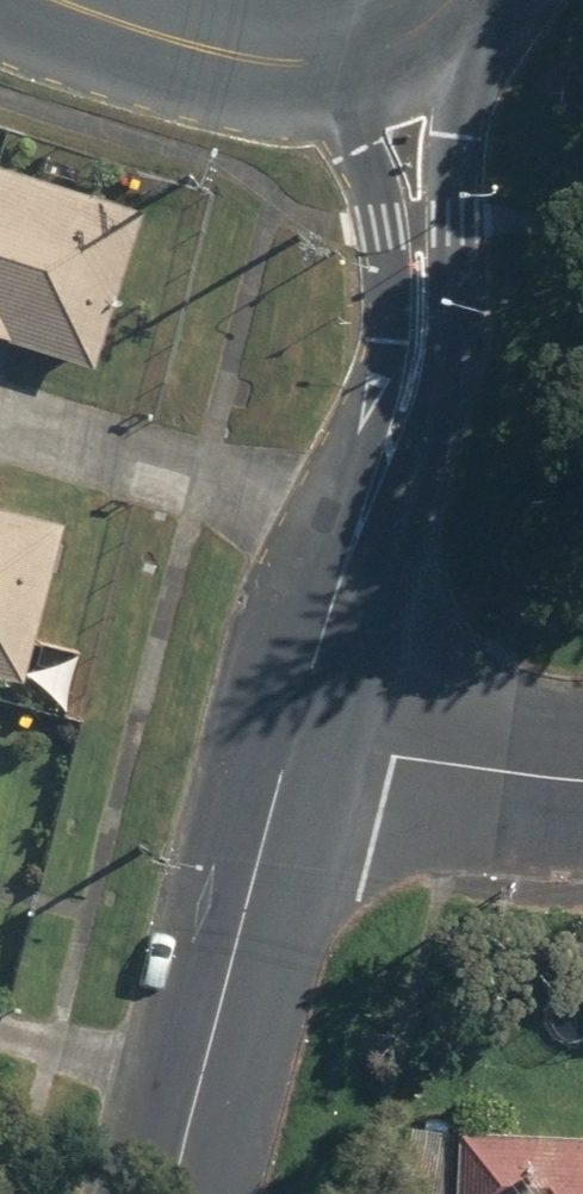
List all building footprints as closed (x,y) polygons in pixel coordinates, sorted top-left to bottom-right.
[(0,162),(0,337),(89,365),(140,206),(0,162)] [(0,505),(0,678),(17,682),(60,521),(0,505)] [(466,1122),(462,1193),(582,1193),(582,1128),(466,1122)]
